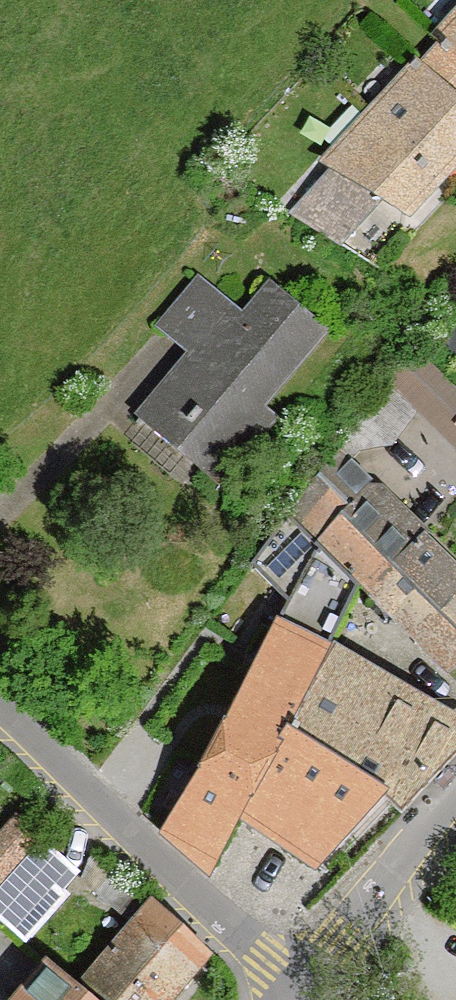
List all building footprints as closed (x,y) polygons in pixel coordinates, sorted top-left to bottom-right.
[(439,40),(442,43),(455,56),(455,22),(439,40)] [(442,43),(419,67),(455,101),(455,56),(442,43)] [(377,120),(430,171),(455,144),(455,101),(419,67),(415,63),(406,74),(407,79),(372,116),(377,120)] [(430,171),(377,120),(330,168),(382,200),(406,215),(438,179),(430,171)] [(382,200),(330,168),(292,210),(341,242),(382,200)] [(159,326),(193,356),(197,351),(210,362),(246,319),(199,280),(159,326)] [(224,475),(272,415),(260,405),(324,329),(273,286),(246,319),(210,362),(197,351),(193,356),(147,410),(224,475)] [(414,350),(388,384),(416,413),(455,453),(455,393),(414,350)] [(416,413),(388,384),(348,435),(363,447),(346,463),(364,481),(416,413)] [(335,453),(346,463),(363,447),(348,435),(335,453)] [(374,599),(382,590),(423,539),(364,481),(346,463),(335,453),(289,513),(374,599)] [(382,590),(455,662),(455,594),(452,590),(455,586),(455,572),(423,539),(382,590)] [(237,702),(286,726),(319,661),(324,664),(330,651),(275,628),(237,702)] [(324,664),(319,661),(286,726),(386,790),(382,796),(402,814),(455,756),(455,739),(324,664)] [(237,702),(163,833),(210,874),(249,805),(325,855),(382,796),(386,790),(286,726),(237,702)] [(40,838),(17,818),(0,837),(0,865),(10,873),(40,838)] [(62,896),(53,887),(67,870),(42,848),(0,897),(0,914),(27,936),(62,896)] [(136,922),(151,905),(112,871),(96,889),(136,922)] [(85,982),(105,999),(106,999),(171,999),(210,955),(154,901),(151,905),(136,922),(85,982)] [(22,999),(93,999),(51,966),(22,999)]
